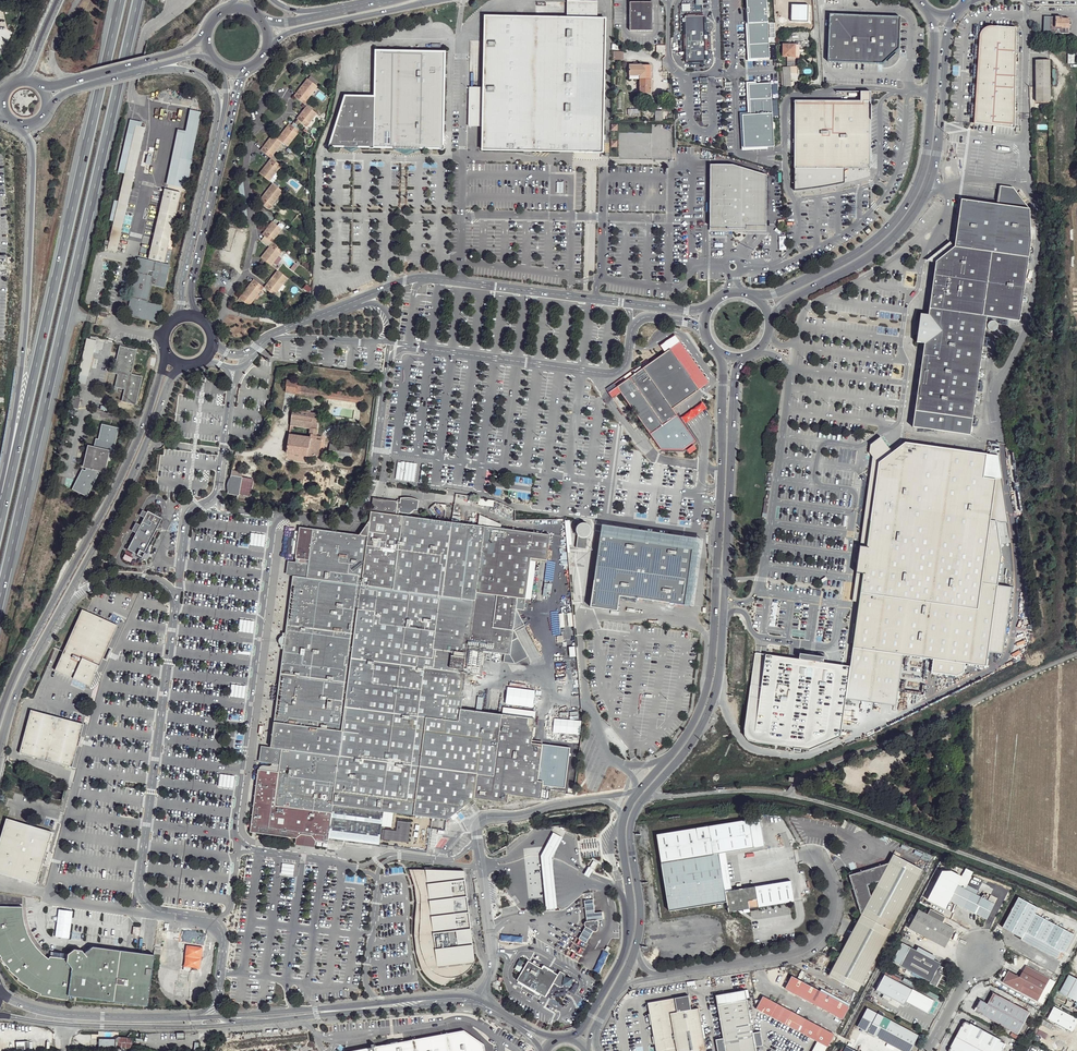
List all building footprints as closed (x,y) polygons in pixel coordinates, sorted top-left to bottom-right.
[(653,0),(630,1),(630,30),(654,29),(653,0)] [(746,0),(750,60),(769,60),(766,0),(749,0),(746,0)] [(606,68),(606,58),(606,54),(606,20),(597,20),(597,3),(569,4),(568,20),(561,20),(535,20),(485,20),(485,93),(471,93),(471,132),(485,132),(485,154),(591,154),(605,154),(605,148),(605,101),(606,68)] [(801,4),(781,3),(781,16),(787,17),(788,14),(801,14),(801,4)] [(832,16),(831,47),(830,63),(886,65),(902,48),(902,47),(903,18),(832,16)] [(703,17),(685,18),(687,64),(704,63),(703,17)] [(1063,17),(1051,17),(1051,32),(1071,33),(1071,19),(1063,19),(1063,17)] [(980,36),(974,123),(1015,129),(1016,27),(992,26),(989,26),(986,27),(984,29),(982,31),(981,33),(980,36)] [(797,44),(784,45),(785,57),(797,57),(797,44)] [(616,52),(616,61),(624,61),(624,52),(616,52)] [(376,54),(375,78),(375,100),(374,152),(396,153),(404,153),(410,153),(445,153),(445,148),(445,120),(446,55),(402,54),(376,54)] [(1051,62),(1037,62),(1036,87),(1051,88),(1051,62)] [(631,77),(641,77),(641,87),(641,88),(641,94),(653,94),(653,65),(631,65),(631,77)] [(792,66),(784,67),(785,86),(793,86),(792,73),(792,66)] [(631,87),(641,87),(641,77),(631,77),(631,87)] [(308,100),(318,86),(309,78),(296,95),(303,101),(306,98),(308,100)] [(770,85),(749,86),(750,116),(771,115),(770,85)] [(1051,88),(1036,87),(1036,103),(1050,104),(1051,88)] [(861,102),(796,100),(794,167),(836,168),(870,169),(872,93),(862,92),(861,102)] [(330,151),(374,152),(375,100),(346,100),(333,143),(330,151)] [(318,113),(308,106),(298,119),(305,125),(308,121),(310,123),(318,113)] [(194,111),(184,158),(191,160),(200,112),(194,111)] [(659,111),(650,111),(650,121),(659,121),(659,115),(659,111)] [(200,112),(191,160),(194,160),(205,113),(200,112)] [(771,115),(742,117),(744,151),(774,149),(771,115)] [(142,126),(130,170),(140,172),(152,128),(142,126)] [(286,146),(290,149),(300,136),(298,134),(300,132),(293,126),(281,141),(286,146)] [(286,146),(281,141),(276,138),(264,153),(272,159),(275,155),(277,157),(286,146)] [(184,158),(178,186),(185,188),(191,160),(184,158)] [(191,160),(185,188),(190,189),(196,161),(194,160),(191,160)] [(282,167),(274,162),(264,178),(274,184),(282,171),(280,170),(282,167)] [(712,223),(723,224),(723,229),(743,231),(744,224),(768,225),(769,180),(764,174),(754,174),(755,171),(742,168),(718,167),(714,172),(712,223)] [(836,168),(794,167),(794,189),(811,187),(826,185),(835,183),(836,168)] [(113,242),(111,249),(121,252),(140,172),(130,170),(113,242)] [(246,220),(243,181),(238,182),(241,220),(246,220)] [(920,374),(912,427),(970,435),(988,316),(1021,321),(1033,241),(1035,209),(1016,187),(1003,185),(1000,204),(1000,203),(964,198),(954,263),(937,260),(929,314),(925,337),(920,374)] [(275,209),(286,194),(277,187),(262,205),(271,211),(273,208),(275,209)] [(168,189),(166,198),(182,202),(184,193),(168,189)] [(166,198),(152,258),(168,262),(182,202),(166,198)] [(274,239),(276,241),(282,232),(273,224),(263,237),(270,243),(274,239)] [(275,246),(264,261),(273,268),(282,256),(280,254),(282,251),(275,246)] [(142,271),(132,314),(160,320),(163,306),(149,303),(154,283),(167,286),(171,266),(143,259),(140,271),(142,271)] [(289,281),(280,274),(270,288),(277,294),(279,295),(289,281)] [(263,290),(256,285),(246,300),(256,306),(263,294),(261,293),(263,290)] [(277,294),(270,288),(267,291),(275,297),(277,294)] [(925,331),(925,337),(929,314),(921,313),(918,331),(918,332),(925,331)] [(987,329),(994,333),(998,325),(991,322),(987,329)] [(90,337),(83,365),(93,367),(100,339),(90,337)] [(709,383),(680,342),(670,349),(699,390),(709,383)] [(124,347),(119,371),(123,372),(133,374),(138,351),(124,347)] [(699,390),(670,349),(630,378),(616,387),(620,392),(650,435),(663,425),(677,415),(673,408),(699,390)] [(83,365),(79,382),(89,385),(93,367),(83,365)] [(123,372),(120,384),(130,387),(127,399),(138,402),(144,376),(133,374),(123,372)] [(285,393),(295,395),(298,382),(287,380),(285,393)] [(362,404),(364,395),(299,385),(297,395),(311,397),(310,407),(316,408),(318,397),(362,404)] [(616,387),(608,393),(612,398),(620,392),(616,387)] [(83,397),(75,395),(73,407),(81,409),(83,397)] [(290,411),(287,455),(290,455),(290,458),(313,459),(314,456),(319,457),(321,441),(316,441),(318,413),(290,411)] [(87,467),(78,484),(90,490),(102,466),(107,467),(110,453),(114,454),(121,428),(108,424),(104,439),(101,438),(99,446),(93,445),(88,462),(90,463),(88,467),(87,467)] [(870,449),(880,460),(894,450),(883,434),(872,442),(870,449)] [(987,668),(998,586),(994,573),(996,558),(983,556),(994,478),(985,477),(989,453),(907,441),(905,443),(893,451),(883,460),(881,461),(877,491),(874,510),(854,650),(904,658),(934,662),(931,676),(957,678),(965,674),(966,667),(987,668)] [(1001,456),(989,453),(985,477),(994,478),(983,556),(996,558),(994,573),(998,573),(1004,527),(1004,478),(1001,456)] [(416,466),(392,463),(390,481),(413,485),(416,466)] [(250,497),(253,479),(235,476),(236,471),(230,470),(227,493),(250,497)] [(874,510),(877,491),(870,492),(870,495),(870,499),(869,504),(868,507),(874,510)] [(442,519),(405,514),(406,510),(417,511),(421,508),(423,508),(425,496),(415,494),(407,494),(406,499),(395,499),(378,497),(376,509),(375,517),(361,532),(302,524),(293,568),(285,641),(276,727),(272,759),(263,767),(258,803),(255,825),(256,828),(301,834),(300,840),(310,842),(319,843),(320,837),(333,838),(333,840),(348,842),(349,837),(383,843),(387,809),(450,817),(462,807),(466,807),(479,797),(505,800),(506,791),(539,795),(542,776),(536,775),(541,738),(531,737),(534,716),(517,713),(462,706),(471,648),(512,654),(517,627),(517,597),(528,599),(534,561),(550,564),(554,535),(468,523),(468,517),(457,515),(456,521),(451,520),(442,519)] [(442,519),(451,520),(453,503),(442,501),(437,506),(443,513),(442,519)] [(513,519),(517,511),(503,505),(500,513),(513,519)] [(163,518),(149,511),(148,513),(146,512),(143,516),(145,517),(141,525),(139,524),(135,532),(137,533),(129,550),(143,557),(163,518)] [(576,548),(586,549),(588,535),(590,534),(590,533),(591,530),(591,528),(590,526),(588,523),(585,522),(582,522),(581,522),(580,523),(578,524),(577,525),(576,528),(576,531),(578,534),(576,548)] [(249,533),(249,546),(264,547),(265,534),(249,533)] [(700,545),(603,536),(594,611),(622,615),(623,599),(694,607),(700,545)] [(81,611),(55,671),(92,687),(104,659),(108,649),(118,626),(84,612),(81,611)] [(238,632),(253,633),(254,621),(238,620),(238,632)] [(108,649),(104,659),(108,653),(112,643),(108,649)] [(904,658),(854,650),(851,668),(847,701),(897,708),(904,658)] [(801,660),(768,655),(755,740),(793,746),(793,749),(800,750),(800,747),(808,748),(810,748),(842,743),(847,701),(851,668),(825,664),(826,658),(801,654),(801,660)] [(244,699),(246,686),(231,684),(229,696),(244,699)] [(31,712),(20,754),(72,768),(83,725),(31,712)] [(581,728),(567,726),(562,760),(577,762),(581,728)] [(868,772),(878,768),(880,771),(890,767),(893,767),(890,756),(881,759),(874,762),(866,765),(861,766),(860,768),(868,772)] [(859,790),(862,782),(868,772),(860,768),(856,766),(851,776),(848,785),(859,790)] [(577,770),(558,767),(555,793),(574,795),(577,770)] [(219,774),(218,787),(233,788),(234,775),(219,774)] [(54,829),(8,816),(0,843),(47,855),(48,849),(54,829)] [(760,817),(750,818),(754,848),(765,846),(760,817)] [(750,818),(657,834),(669,910),(726,902),(728,912),(742,911),(749,910),(795,902),(791,881),(725,891),(719,853),(754,848),(750,818)] [(507,833),(497,833),(498,842),(507,841),(507,833)] [(543,851),(541,857),(543,884),(545,911),(557,910),(555,883),(552,859),(554,856),(559,846),(549,841),(543,851)] [(39,881),(45,861),(47,855),(0,843),(0,844),(0,870),(39,881)] [(858,990),(921,869),(893,854),(888,862),(849,875),(861,915),(829,975),(858,990)] [(595,857),(590,865),(595,867),(600,859),(595,857)] [(281,863),(280,875),(293,876),(294,864),(281,863)] [(594,870),(588,867),(586,871),(584,875),(589,878),(591,874),(594,870)] [(443,985),(456,977),(460,976),(463,975),(465,973),(470,969),(473,965),(475,961),(464,871),(409,869),(415,886),(417,902),(415,919),(415,935),(417,952),(422,968),(424,972),(425,974),(430,979),(436,982),(441,984),(443,985)] [(943,873),(928,901),(946,912),(951,903),(989,922),(995,906),(998,898),(990,896),(987,900),(977,895),(979,888),(973,884),(971,887),(968,886),(971,877),(965,874),(962,878),(951,872),(943,873)] [(586,907),(587,919),(598,918),(603,918),(603,911),(595,912),(595,906),(594,898),(585,899),(586,907)] [(1039,909),(1019,898),(1003,929),(1022,939),(1022,941),(1058,959),(1062,953),(1065,955),(1076,936),(1037,915),(1039,909)] [(48,994),(59,998),(69,1001),(70,995),(149,1005),(153,972),(155,955),(124,951),(95,947),(87,953),(85,950),(76,950),(70,954),(69,957),(50,954),(49,956),(41,949),(34,942),(30,936),(27,929),(24,920),(23,915),(23,911),(23,908),(23,904),(11,904),(10,900),(4,900),(4,903),(0,903),(0,950),(4,955),(2,957),(12,966),(11,968),(22,976),(20,977),(32,984),(32,986),(44,991),(44,993),(48,994)] [(947,918),(930,909),(927,915),(918,910),(915,915),(911,915),(907,921),(911,924),(909,930),(946,949),(956,930),(944,923),(947,918)] [(586,925),(594,929),(595,929),(596,929),(597,929),(598,927),(600,921),(599,919),(598,918),(587,919),(586,919),(585,920),(585,922),(585,923),(586,924),(586,925)] [(594,929),(586,925),(582,932),(579,937),(587,942),(590,936),(594,929)] [(918,948),(903,942),(894,960),(931,979),(931,981),(936,984),(938,984),(942,977),(944,973),(942,972),(944,965),(941,964),(941,961),(935,958),(937,954),(919,946),(918,948)] [(609,954),(603,950),(593,970),(599,973),(609,954)] [(544,966),(543,968),(529,960),(517,980),(535,991),(546,997),(551,989),(554,983),(560,986),(564,987),(564,985),(572,987),(573,978),(566,977),(566,974),(561,971),(559,974),(544,966)] [(1026,968),(1021,979),(1015,990),(1037,1001),(1049,980),(1026,968)] [(1015,990),(1021,979),(1010,973),(1004,984),(1010,986),(1015,990)] [(914,990),(885,976),(881,974),(872,990),(876,991),(875,994),(882,998),(885,995),(890,998),(888,1002),(897,1008),(900,1005),(905,1007),(907,1003),(929,1014),(935,1001),(914,990)] [(1070,976),(1061,994),(1073,1003),(1071,1007),(1075,1009),(1076,1010),(1076,980),(1070,976)] [(850,1008),(790,977),(783,989),(842,1020),(850,1008)] [(551,989),(546,997),(535,991),(536,995),(537,1000),(543,999),(553,997),(551,989)] [(716,997),(723,1040),(716,1041),(718,1050),(755,1050),(755,1049),(762,1047),(760,1033),(752,1035),(746,991),(716,997)] [(1031,1013),(994,994),(988,1005),(981,1000),(975,1012),(983,1016),(1019,1036),(1031,1013)] [(646,1002),(654,1050),(705,1050),(698,1008),(692,1009),(690,995),(646,1002)] [(834,1036),(763,998),(759,1004),(755,1005),(756,1011),(816,1043),(827,1049),(834,1036)] [(1055,1006),(1048,1020),(1073,1033),(1076,1026),(1076,1017),(1073,1014),(1074,1012),(1063,1005),(1061,1008),(1055,1006)] [(867,1008),(863,1016),(858,1027),(900,1050),(911,1050),(919,1037),(867,1008)] [(966,1023),(964,1028),(962,1027),(950,1046),(953,1049),(952,1050),(1004,1050),(1007,1045),(1002,1040),(966,1023)] [(354,1050),(487,1050),(486,1044),(465,1031),(354,1050)] [(132,1048),(132,1038),(116,1038),(116,1048),(132,1048)] [(99,1048),(115,1048),(115,1039),(99,1039),(99,1048)]
